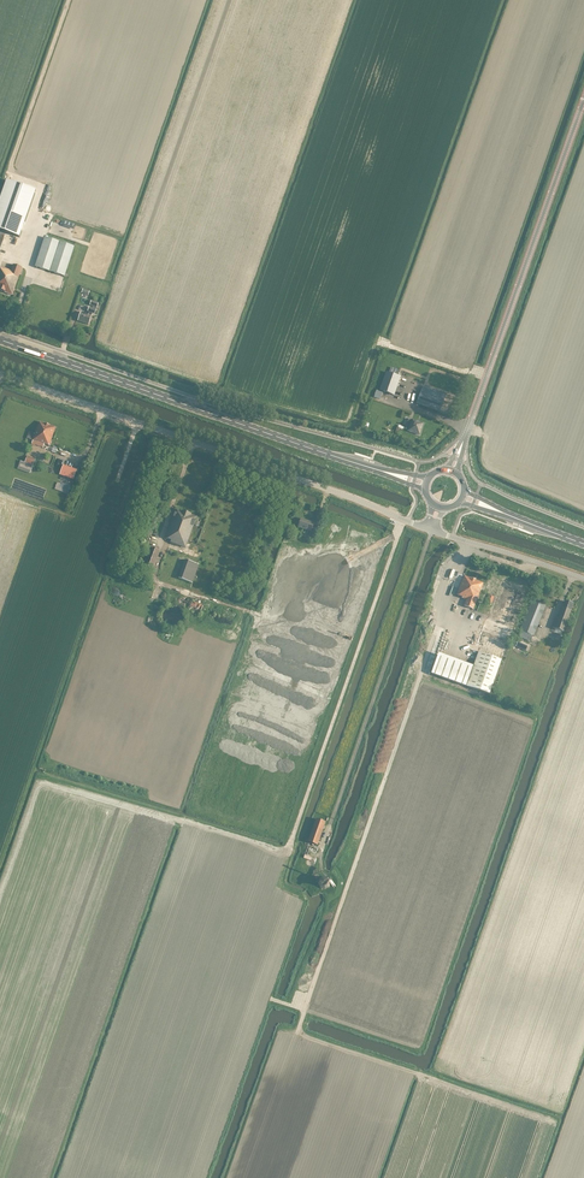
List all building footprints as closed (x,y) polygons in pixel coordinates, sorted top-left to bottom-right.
[(19,236),(35,190),(6,180),(0,197),(0,229),(19,236)] [(35,266),(64,275),(74,246),(45,236),(35,266)] [(12,294),(22,266),(13,263),(11,269),(5,267),(4,269),(0,267),(0,290),(12,294)] [(78,320),(88,324),(92,312),(95,313),(96,308),(89,306),(87,311),(89,311),(88,314),(81,311),(78,320)] [(407,367),(408,360),(401,359),(400,366),(407,367)] [(432,378),(434,369),(428,367),(427,373),(426,373),(426,376),(432,378)] [(453,377),(455,372),(447,369),(445,375),(453,377)] [(379,389),(394,395),(401,376),(386,371),(379,389)] [(416,402),(439,411),(445,393),(423,385),(416,402)] [(408,430),(419,434),(424,422),(412,418),(408,430)] [(32,443),(43,447),(44,443),(48,444),(49,444),(55,427),(39,421),(32,443)] [(20,460),(17,468),(30,472),(35,459),(27,456),(25,462),(20,460)] [(63,464),(59,474),(63,475),(62,476),(64,477),(65,476),(73,479),(77,469),(63,464)] [(167,538),(171,540),(170,542),(185,547),(197,516),(176,509),(165,537),(167,538)] [(298,526),(311,531),(308,537),(313,538),(316,529),(312,527),(314,522),(301,518),(298,526)] [(230,529),(221,558),(237,563),(246,534),(230,529)] [(143,566),(153,570),(160,550),(150,546),(143,566)] [(185,559),(178,577),(192,582),(198,564),(185,559)] [(464,605),(473,608),(483,582),(464,575),(457,594),(462,597),(466,599),(464,605)] [(184,608),(200,613),(203,604),(188,599),(184,608)] [(520,637),(530,641),(532,635),(534,635),(546,605),(532,599),(520,629),(522,630),(520,637)] [(570,609),(572,603),(565,600),(563,607),(562,607),(558,618),(556,617),(552,627),(563,631),(571,610),(570,609)] [(466,685),(489,694),(507,642),(484,634),(466,685)] [(308,841),(317,844),(325,821),(316,818),(308,841)] [(320,887),(325,889),(328,887),(330,882),(329,877),(324,876),(319,878),(318,882),(320,887)]
